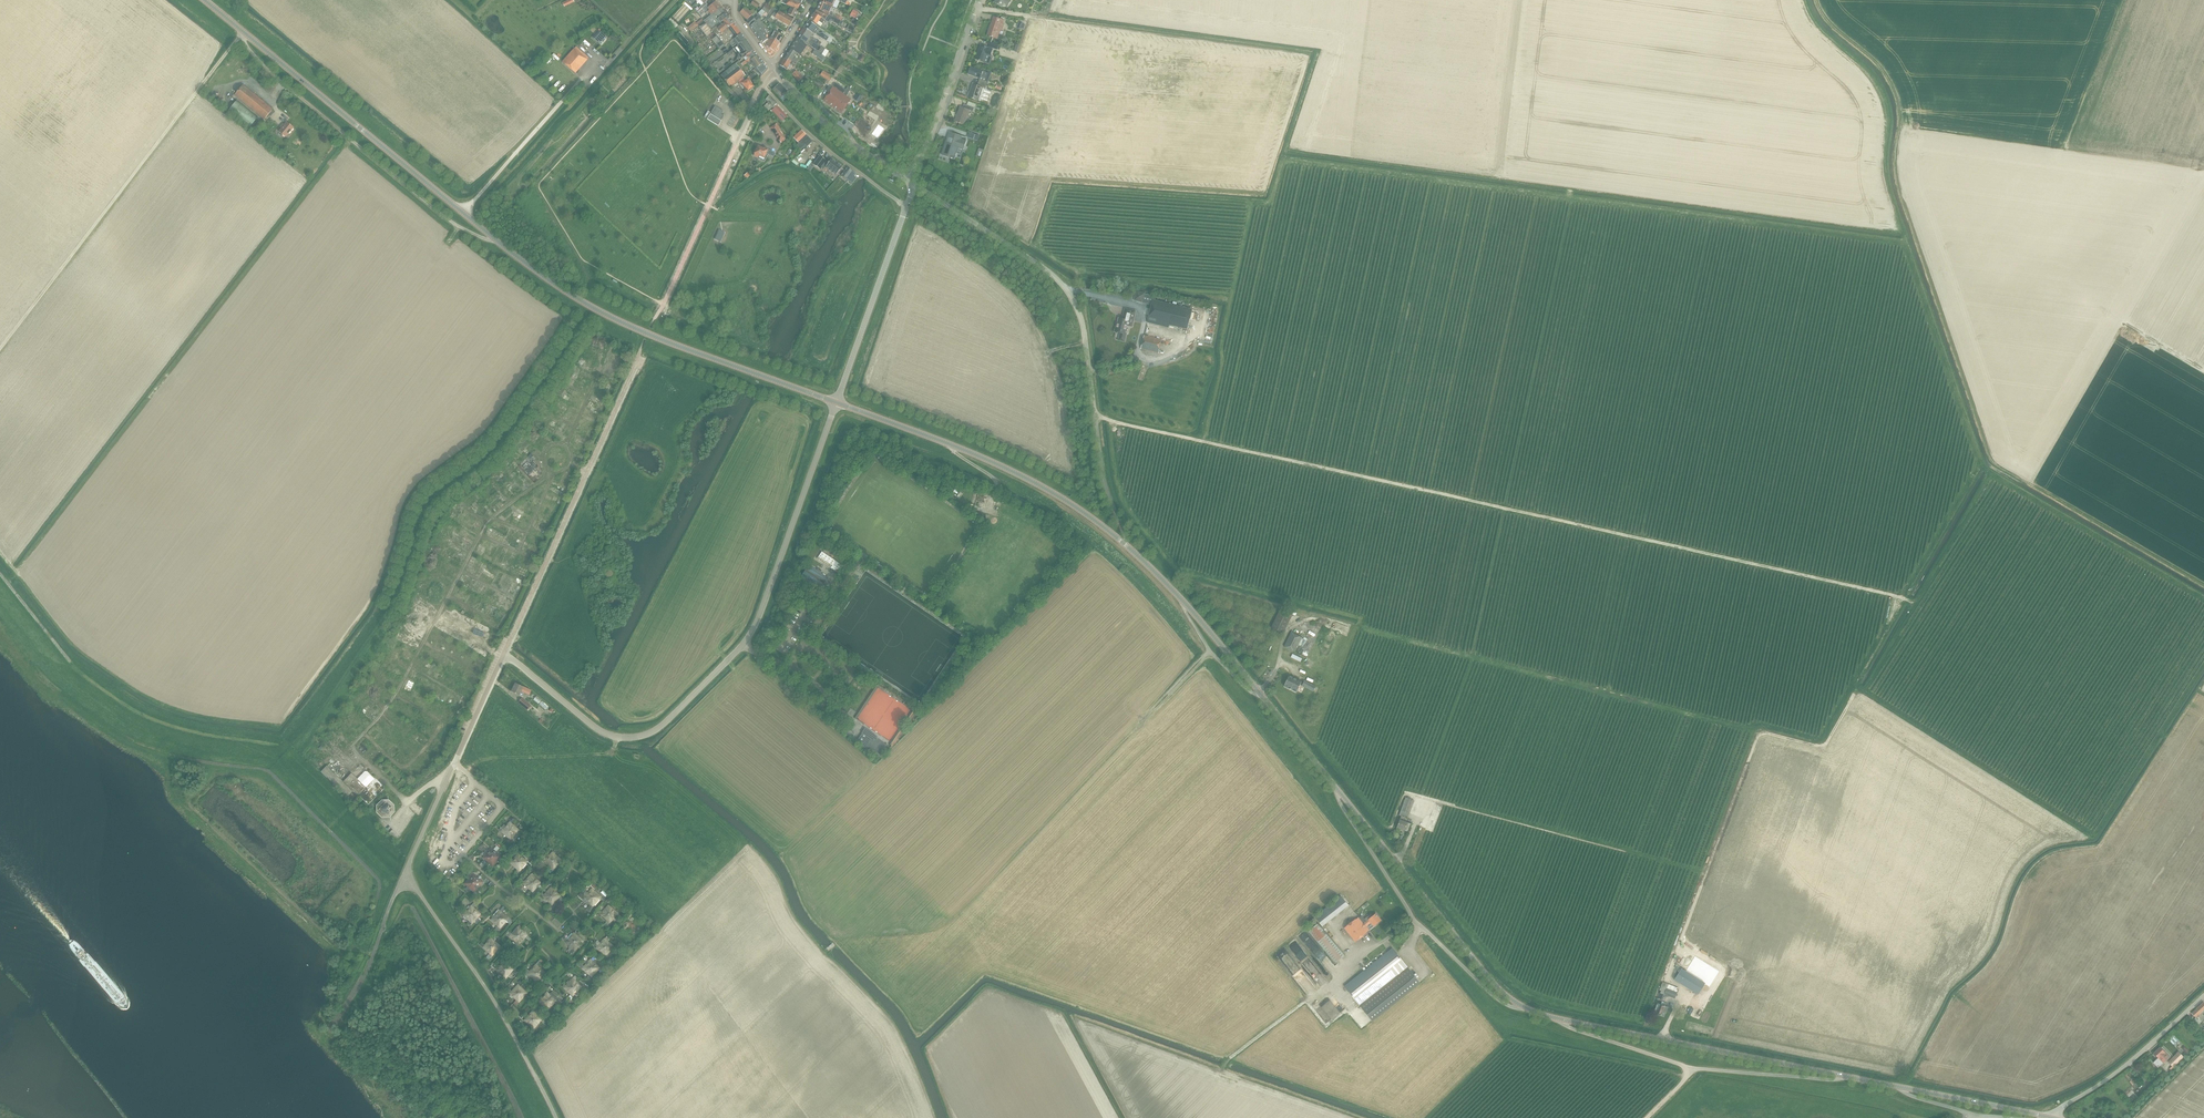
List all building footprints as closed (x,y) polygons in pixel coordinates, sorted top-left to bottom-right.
[(703,3),(699,8),(701,9),(703,7),(703,8),(709,3),(707,4),(706,2),(708,0),(700,0),(703,3)] [(786,5),(797,10),(801,0),(788,0),(786,5)] [(708,11),(711,15),(720,8),(716,1),(710,5),(709,3),(703,8),(707,12),(708,11)] [(820,2),(817,9),(829,15),(831,11),(832,11),(833,9),(832,8),(832,7),(820,2)] [(766,3),(762,10),(765,12),(768,14),(770,16),(773,11),(777,14),(775,18),(789,26),(793,19),(779,11),(772,7),(766,3)] [(739,13),(740,14),(747,20),(753,14),(755,11),(753,9),(750,12),(745,7),(739,13)] [(791,7),(787,14),(789,15),(794,17),(797,10),(792,8),(791,7)] [(711,15),(704,21),(706,23),(707,25),(724,12),(720,8),(711,15)] [(817,9),(814,13),(829,23),(831,20),(834,21),(833,22),(838,25),(839,23),(841,21),(832,16),(829,15),(817,9)] [(752,16),(746,22),(750,27),(759,19),(765,12),(762,10),(758,13),(759,15),(755,19),(752,16)] [(711,30),(727,17),(724,13),(724,12),(707,25),(711,30)] [(828,24),(829,23),(814,13),(813,14),(809,20),(816,25),(817,24),(821,26),(824,21),(828,24)] [(672,20),(680,27),(684,22),(676,15),(672,20)] [(712,30),(717,36),(733,23),(727,17),(711,30),(712,30)] [(988,35),(993,37),(998,39),(1001,31),(1002,31),(1004,25),(1002,24),(1003,20),(994,17),(988,35)] [(759,19),(750,27),(762,44),(763,43),(768,39),(766,36),(768,35),(764,30),(766,29),(759,19)] [(808,21),(804,28),(813,33),(820,38),(826,42),(829,37),(823,33),(819,34),(818,33),(819,30),(819,28),(817,27),(813,24),(809,21),(808,21)] [(691,32),(698,26),(698,25),(696,22),(694,24),(693,23),(692,22),(690,24),(690,25),(687,28),(691,32)] [(769,27),(768,29),(771,31),(772,29),(773,30),(774,29),(775,30),(777,26),(772,23),(771,22),(769,26),(768,27),(769,27)] [(720,40),(715,44),(719,49),(725,45),(729,42),(740,33),(734,25),(733,23),(717,36),(720,40)] [(804,28),(800,34),(819,45),(821,43),(811,37),(813,33),(804,28)] [(770,33),(768,35),(771,37),(779,42),(783,36),(778,33),(775,31),(774,31),(775,30),(774,29),(773,30),(772,29),(771,31),(773,32),(772,35),(770,33)] [(601,45),(607,38),(600,31),(593,38),(601,45)] [(745,40),(740,33),(729,42),(734,49),(745,40)] [(800,34),(797,39),(804,43),(803,44),(806,46),(807,44),(822,54),(825,49),(819,45),(800,34)] [(768,39),(763,43),(765,46),(774,51),(776,48),(779,42),(771,37),(769,40),(768,39)] [(793,44),(803,51),(806,46),(803,44),(804,43),(797,39),(793,44)] [(753,50),(745,40),(734,49),(738,55),(736,58),(739,61),(743,58),(753,50)] [(800,56),(803,51),(793,44),(790,49),(796,53),(800,56)] [(981,45),(976,59),(981,61),(983,62),(987,63),(990,64),(993,56),(991,56),(993,49),(988,47),(986,47),(981,45)] [(576,47),(562,62),(575,73),(588,58),(584,54),(576,47)] [(790,49),(784,59),(787,61),(788,59),(792,61),(791,62),(793,63),(795,65),(799,59),(794,56),(796,53),(790,49)] [(757,56),(753,50),(743,58),(745,60),(740,64),(742,67),(747,63),(757,56)] [(825,56),(820,53),(815,50),(812,54),(822,60),(825,56)] [(757,56),(747,63),(749,66),(752,64),(755,69),(763,63),(757,56)] [(784,59),(780,65),(786,69),(787,67),(789,68),(793,63),(791,62),(792,61),(788,59),(787,61),(784,59)] [(742,67),(740,64),(738,61),(721,74),(730,88),(738,82),(740,84),(749,76),(751,79),(757,75),(754,71),(748,75),(742,67)] [(756,70),(758,72),(761,76),(768,69),(763,63),(755,69),(756,70)] [(986,86),(988,81),(990,74),(971,67),(968,74),(980,78),(980,79),(979,83),(986,86)] [(796,71),(792,75),(798,82),(802,78),(796,71)] [(823,71),(820,75),(830,81),(832,77),(823,71)] [(746,93),(748,91),(748,92),(753,87),(749,81),(751,79),(749,76),(740,84),(740,85),(742,84),(742,85),(746,89),(743,91),(746,93)] [(622,85),(627,80),(624,77),(619,83),(622,85)] [(782,101),(786,98),(787,97),(784,95),(788,92),(780,83),(772,90),(782,101)] [(968,97),(979,101),(983,88),(985,89),(986,86),(979,83),(977,86),(973,84),(970,91),(969,91),(967,96),(969,96),(968,97)] [(264,120),(269,114),(271,116),(274,112),(272,110),(273,109),(243,85),(235,95),(264,120)] [(826,96),(823,100),(841,113),(844,109),(851,100),(846,96),(842,94),(833,87),(826,96)] [(763,107),(768,111),(777,103),(769,95),(766,100),(768,102),(763,107)] [(605,98),(599,105),(600,107),(603,104),(604,105),(608,101),(605,98)] [(237,101),(229,111),(250,128),(258,118),(237,101)] [(974,108),(969,106),(964,104),(963,108),(962,107),(959,114),(961,114),(960,117),(957,116),(955,122),(965,125),(970,110),(973,111),(974,108)] [(787,116),(782,111),(777,105),(772,110),(782,121),(787,116)] [(723,111),(719,108),(715,106),(707,119),(718,126),(721,121),(724,116),(721,114),(723,111)] [(286,137),(290,132),(294,127),(287,122),(284,125),(283,124),(281,126),(280,127),(282,128),(279,132),(286,137)] [(786,139),(775,124),(770,128),(781,143),(786,139)] [(802,130),(793,138),(798,142),(806,135),(802,130)] [(943,155),(947,157),(954,159),(957,153),(956,152),(957,147),(963,149),(966,141),(955,137),(956,134),(949,132),(945,146),(946,147),(943,155)] [(969,132),(967,138),(978,141),(980,136),(969,132)] [(802,151),(808,145),(812,141),(806,135),(796,144),(802,151)] [(773,157),(775,153),(764,148),(764,149),(759,147),(758,149),(757,149),(754,156),(757,157),(757,158),(764,161),(766,158),(764,157),(766,153),(773,157)] [(842,167),(831,159),(829,162),(828,162),(827,163),(828,163),(827,164),(825,162),(826,160),(820,156),(813,164),(819,169),(823,164),(826,166),(825,167),(836,175),(838,171),(839,172),(840,170),(839,170),(842,167)] [(841,176),(847,181),(852,184),(856,178),(853,176),(856,173),(847,167),(841,176)] [(738,227),(741,233),(746,229),(743,224),(738,227)] [(1135,299),(1143,301),(1145,293),(1139,292),(1139,290),(1135,289),(1134,293),(1137,294),(1135,299)] [(1148,319),(1187,329),(1192,309),(1153,300),(1148,319)] [(1119,332),(1119,333),(1118,341),(1125,342),(1127,335),(1124,334),(1127,325),(1133,327),(1136,312),(1125,309),(1122,319),(1119,318),(1116,332),(1119,333),(1119,332)] [(1141,349),(1159,353),(1162,340),(1144,336),(1141,349)] [(595,337),(590,349),(594,351),(595,347),(603,351),(607,342),(595,337)] [(621,381),(613,379),(614,375),(609,374),(608,380),(615,382),(613,390),(618,391),(621,381)] [(562,391),(568,393),(571,384),(566,382),(562,391)] [(597,401),(601,402),(602,395),(595,393),(593,405),(595,406),(597,401)] [(580,394),(576,397),(582,404),(586,401),(580,394)] [(565,401),(563,403),(567,406),(569,404),(573,406),(575,403),(562,395),(560,398),(565,401)] [(609,411),(612,401),(605,399),(601,408),(609,411)] [(573,418),(579,409),(576,406),(569,416),(573,418)] [(593,415),(602,418),(604,411),(595,408),(593,415)] [(555,420),(551,426),(559,431),(562,426),(555,420)] [(542,428),(535,437),(538,440),(546,432),(542,428)] [(581,436),(579,441),(592,446),(594,440),(586,437),(586,438),(581,436)] [(525,451),(534,443),(531,440),(523,449),(525,451)] [(528,461),(522,466),(529,474),(535,469),(528,461)] [(560,480),(557,487),(568,492),(571,485),(560,480)] [(512,484),(509,486),(514,495),(518,493),(512,484)] [(471,501),(473,505),(482,500),(479,496),(471,501)] [(496,503),(498,506),(501,504),(500,503),(506,498),(505,496),(496,503)] [(530,497),(524,509),(533,514),(537,505),(532,502),(534,499),(530,497)] [(560,509),(563,502),(554,498),(551,505),(560,509)] [(507,513),(510,516),(519,509),(516,505),(507,513)] [(504,534),(506,531),(498,526),(494,534),(497,536),(498,535),(501,537),(502,533),(504,534)] [(836,557),(840,551),(828,543),(824,548),(836,557)] [(497,556),(502,545),(499,544),(494,555),(497,556)] [(822,551),(817,559),(839,574),(844,567),(822,551)] [(513,555),(511,559),(510,563),(516,566),(519,557),(513,555)] [(520,570),(530,573),(533,563),(527,562),(528,558),(524,557),(520,570)] [(480,558),(476,566),(481,569),(486,561),(480,558)] [(494,573),(499,567),(491,561),(487,568),(494,573)] [(809,565),(802,575),(821,588),(828,577),(820,572),(821,570),(818,568),(817,570),(809,565)] [(505,569),(499,581),(503,583),(509,571),(505,569)] [(516,589),(523,593),(530,581),(522,577),(516,589)] [(420,578),(417,587),(426,590),(427,587),(422,585),(424,580),(420,578)] [(484,608),(490,610),(493,601),(487,599),(484,608)] [(462,615),(463,610),(451,606),(449,612),(462,615)] [(1293,613),(1281,608),(1272,627),(1283,633),(1293,613)] [(479,623),(480,622),(477,619),(473,626),(481,631),(484,626),(479,623)] [(448,626),(449,623),(444,620),(441,625),(452,631),(453,629),(448,626)] [(1295,652),(1302,637),(1291,632),(1284,647),(1295,652)] [(445,645),(451,648),(454,642),(452,641),(453,638),(450,636),(445,645)] [(492,653),(494,648),(475,639),(472,644),(492,653)] [(393,658),(396,659),(397,657),(401,659),(404,654),(396,650),(393,658)] [(438,676),(441,678),(445,672),(446,673),(448,670),(438,664),(436,667),(441,670),(438,676)] [(1289,675),(1284,686),(1296,692),(1300,685),(1313,691),(1316,686),(1304,680),(1303,682),(1289,675)] [(368,687),(375,680),(371,677),(365,685),(368,687)] [(417,687),(419,680),(413,678),(410,684),(417,687)] [(465,686),(470,688),(470,687),(475,690),(477,686),(467,681),(465,686)] [(515,683),(511,692),(520,695),(522,691),(529,695),(531,690),(515,683)] [(383,694),(389,698),(394,689),(388,686),(383,694)] [(428,697),(426,704),(433,705),(434,698),(428,697)] [(518,702),(528,710),(532,705),(522,698),(518,702)] [(390,711),(401,720),(403,717),(401,715),(403,712),(395,705),(390,711)] [(452,716),(457,718),(461,710),(452,705),(450,710),(454,712),(452,716)] [(352,710),(341,720),(346,724),(352,718),(356,723),(360,718),(352,710)] [(449,718),(447,725),(455,728),(458,722),(449,718)] [(381,722),(389,728),(391,725),(383,719),(381,722)] [(415,721),(406,729),(410,733),(418,725),(415,721)] [(422,721),(420,725),(429,732),(432,728),(422,721)] [(392,728),(389,731),(396,737),(398,734),(392,728)] [(383,742),(391,733),(388,730),(380,739),(383,742)] [(400,741),(409,735),(406,732),(398,738),(400,741)] [(880,754),(886,745),(877,739),(874,739),(874,740),(863,732),(858,740),(862,743),(861,745),(868,750),(870,748),(880,754)] [(557,743),(555,746),(557,747),(561,750),(569,742),(564,738),(559,745),(557,743)] [(447,747),(449,744),(439,739),(438,742),(447,747)] [(392,750),(400,743),(397,741),(390,748),(392,750)] [(569,742),(561,750),(565,754),(567,756),(569,753),(567,752),(573,745),(569,742)] [(315,751),(319,756),(324,751),(320,746),(315,751)] [(574,758),(572,761),(574,762),(575,761),(579,764),(585,755),(580,752),(576,759),(574,758)] [(585,755),(579,764),(584,767),(583,768),(586,769),(587,766),(585,765),(590,757),(585,755)] [(423,758),(417,763),(422,769),(421,769),(423,771),(429,765),(423,758)] [(591,771),(591,774),(593,775),(593,774),(598,775),(601,764),(596,763),(593,771),(591,771)] [(601,764),(598,775),(603,776),(603,777),(606,778),(606,774),(604,774),(606,766),(601,764)] [(369,804),(381,791),(385,787),(375,778),(367,771),(365,771),(357,779),(352,773),(343,781),(327,765),(322,771),(352,802),(360,795),(369,804)] [(612,773),(611,777),(614,777),(614,776),(619,778),(622,767),(616,766),(614,774),(612,773)] [(622,767),(619,778),(624,779),(624,780),(626,780),(627,777),(625,777),(627,768),(622,767)] [(636,779),(634,782),(636,783),(637,783),(641,786),(648,778),(644,774),(638,781),(636,779)] [(648,778),(641,786),(645,790),(644,790),(646,792),(648,790),(646,788),(652,782),(648,778)] [(653,794),(651,796),(653,798),(653,797),(657,801),(665,792),(660,789),(655,795),(653,794)] [(533,796),(528,803),(532,806),(539,798),(535,795),(536,794),(534,792),(532,795),(533,796)] [(665,792),(657,801),(661,804),(661,805),(663,806),(665,804),(663,803),(669,796),(665,792)] [(1408,831),(1409,826),(1410,823),(1404,821),(1407,812),(1409,813),(1414,800),(1405,797),(1399,815),(1401,816),(1400,819),(1397,827),(1408,831)] [(539,798),(532,806),(536,810),(542,804),(543,805),(545,803),(544,801),(543,802),(539,798)] [(381,807),(380,808),(380,809),(380,810),(381,810),(381,811),(381,812),(382,812),(382,813),(383,813),(383,814),(384,814),(385,814),(386,814),(387,814),(388,814),(389,813),(390,812),(391,811),(391,810),(391,809),(391,808),(391,807),(390,806),(390,805),(389,805),(389,804),(388,804),(387,804),(387,803),(386,803),(385,803),(384,804),(383,804),(382,805),(381,806),(381,807)] [(609,810),(607,813),(610,814),(610,813),(615,815),(619,805),(614,803),(611,811),(609,810)] [(670,808),(668,811),(669,812),(670,812),(674,815),(681,807),(677,803),(671,810),(670,808)] [(619,805),(615,815),(620,817),(620,818),(622,819),(623,816),(621,815),(624,807),(619,805)] [(550,811),(544,817),(549,821),(556,813),(552,809),(551,807),(548,809),(550,811)] [(681,807),(674,815),(678,819),(677,819),(679,821),(681,818),(680,817),(685,811),(681,807)] [(588,811),(585,816),(593,823),(597,819),(599,818),(596,815),(595,817),(588,811)] [(556,813),(549,821),(553,825),(558,818),(560,820),(562,817),(560,816),(556,813)] [(585,816),(581,820),(588,825),(586,827),(589,829),(590,827),(593,823),(585,816)] [(629,821),(627,824),(629,826),(629,825),(633,828),(640,820),(636,816),(631,823),(629,821)] [(687,823),(684,825),(686,827),(687,826),(691,830),(698,821),(694,818),(688,824),(687,823)] [(640,820),(633,828),(637,832),(637,833),(638,834),(641,832),(639,830),(645,824),(640,820)] [(698,821),(691,830),(695,833),(694,834),(696,836),(698,833),(697,832),(702,825),(698,821)] [(501,828),(503,829),(503,830),(505,831),(510,831),(510,826),(511,824),(509,822),(506,826),(504,824),(501,828)] [(519,830),(511,824),(510,826),(510,831),(515,831),(517,832),(519,830)] [(574,828),(570,832),(578,840),(582,836),(583,836),(584,834),(582,832),(580,834),(574,828)] [(503,830),(501,832),(509,838),(510,836),(510,831),(505,831),(503,830)] [(509,838),(511,840),(517,832),(515,831),(510,831),(510,836),(509,838)] [(646,836),(644,838),(645,840),(646,839),(650,843),(657,835),(653,831),(647,837),(646,836)] [(570,832),(566,837),(573,842),(571,844),(574,846),(576,844),(575,844),(578,840),(570,832)] [(703,837),(701,840),(703,842),(704,841),(708,844),(715,836),(711,832),(705,839),(703,837)] [(657,835),(650,843),(654,846),(653,847),(655,849),(657,846),(656,845),(661,838),(657,835)] [(715,836),(708,844),(712,848),(711,849),(713,850),(715,848),(713,846),(719,840),(715,836)] [(662,851),(660,853),(662,855),(663,854),(667,857),(674,849),(670,846),(664,852),(662,851)] [(486,849),(485,850),(492,857),(496,852),(492,848),(489,851),(486,849)] [(556,848),(546,859),(548,861),(553,861),(552,856),(554,854),(555,854),(559,850),(556,848)] [(674,849),(667,857),(671,861),(670,862),(672,863),(674,861),(672,859),(678,853),(674,849)] [(483,852),(486,855),(483,858),(488,862),(492,857),(485,850),(483,852)] [(521,851),(518,853),(512,861),(514,862),(519,862),(518,857),(520,855),(523,853),(521,851)] [(501,856),(496,852),(492,857),(497,861),(501,856)] [(561,860),(555,854),(554,854),(552,856),(553,861),(558,860),(560,862),(561,860)] [(520,855),(518,857),(519,862),(524,862),(526,864),(530,867),(532,865),(527,862),(520,855)] [(492,866),(497,861),(492,857),(488,862),(492,866)] [(542,859),(551,868),(553,866),(553,861),(548,861),(546,859),(544,857),(542,859)] [(550,873),(553,869),(560,862),(558,860),(553,861),(553,866),(551,868),(548,871),(550,873)] [(679,865),(677,868),(679,869),(683,872),(691,864),(687,860),(681,867),(679,865)] [(510,863),(517,869),(519,867),(519,862),(514,862),(512,861),(510,863)] [(516,875),(519,871),(526,864),(524,862),(519,862),(519,867),(517,869),(514,873),(516,875)] [(691,864),(683,872),(688,876),(687,876),(689,878),(691,875),(689,874),(695,867),(691,864)] [(535,870),(531,874),(525,882),(527,883),(532,883),(531,878),(533,876),(537,872),(535,870)] [(473,874),(469,879),(474,883),(478,878),(473,874)] [(480,875),(478,878),(474,883),(478,887),(482,882),(479,880),(482,877),(480,875)] [(542,884),(533,876),(531,878),(532,883),(537,883),(542,888),(546,884),(544,882),(542,884)] [(521,878),(519,880),(523,884),(530,890),(532,888),(532,883),(527,883),(525,882),(521,878)] [(465,889),(466,891),(474,883),(469,879),(465,883),(468,886),(465,889)] [(468,892),(471,889),(474,891),(478,887),(474,883),(466,891),(468,892)] [(532,892),(537,886),(541,889),(542,888),(537,883),(532,883),(532,888),(530,890),(532,892)] [(544,895),(546,897),(551,896),(551,891),(555,887),(556,886),(554,884),(544,895)] [(599,906),(609,895),(597,885),(588,896),(599,906)] [(555,887),(551,891),(551,896),(556,896),(558,898),(563,901),(564,899),(560,896),(555,892),(557,889),(555,887)] [(542,893),(541,895),(543,897),(542,897),(550,903),(551,901),(551,896),(546,897),(544,895),(542,893)] [(552,905),(558,898),(556,896),(551,896),(551,901),(550,903),(552,905)] [(1341,897),(1315,917),(1323,927),(1348,906),(1341,897)] [(474,902),(465,912),(467,915),(469,912),(472,914),(473,912),(471,910),(473,908),(477,904),(475,903),(474,902)] [(608,905),(602,912),(604,914),(606,912),(609,914),(611,912),(609,909),(610,907),(608,905)] [(503,906),(499,910),(493,917),(495,919),(497,917),(499,919),(501,917),(499,915),(501,912),(505,908),(503,906)] [(621,917),(617,913),(610,907),(609,909),(611,912),(609,914),(611,916),(613,914),(616,916),(616,915),(620,919),(621,917)] [(483,916),(473,908),(471,910),(473,912),(472,914),(474,916),(476,914),(478,916),(481,918),(483,916)] [(461,914),(470,921),(472,918),(470,916),(472,914),(469,912),(467,915),(465,912),(462,909),(460,911),(461,914)] [(600,914),(601,916),(600,917),(606,922),(609,918),(607,916),(609,914),(606,912),(604,914),(602,912),(598,909),(597,911),(600,914)] [(512,922),(508,918),(501,912),(499,915),(501,917),(499,919),(502,921),(504,919),(506,921),(510,924),(512,922)] [(470,925),(472,923),(478,916),(476,914),(474,916),(472,914),(470,916),(472,918),(470,921),(468,923),(470,925)] [(606,927),(609,923),(616,916),(613,914),(611,916),(609,914),(607,916),(609,918),(606,922),(604,925),(606,927)] [(1356,919),(1344,928),(1345,928),(1356,942),(1355,942),(1356,942),(1367,933),(1366,932),(1370,930),(1367,926),(1371,923),(1374,926),(1377,924),(1381,920),(1375,914),(1374,915),(1372,916),(1371,914),(1367,917),(1368,919),(1364,923),(1359,917),(1356,920),(1356,919)] [(491,920),(498,926),(500,923),(497,921),(499,919),(497,917),(495,919),(493,917),(491,920)] [(496,932),(500,928),(506,921),(504,919),(502,921),(499,919),(497,921),(500,923),(498,926),(494,930),(496,932)] [(1319,923),(1308,932),(1334,964),(1345,955),(1319,923)] [(519,925),(512,933),(512,934),(514,936),(516,934),(518,936),(520,933),(518,931),(520,929),(522,927),(519,925)] [(532,939),(527,935),(520,929),(518,931),(520,933),(518,936),(521,937),(522,935),(525,937),(530,941),(532,939)] [(587,944),(583,941),(576,935),(579,933),(580,934),(582,931),(581,929),(578,932),(574,937),(576,939),(574,941),(577,944),(579,941),(581,943),(585,946),(587,944)] [(506,932),(510,936),(516,942),(519,940),(516,938),(518,936),(516,934),(514,936),(512,934),(512,933),(508,930),(506,932)] [(576,930),(568,939),(568,940),(570,942),(572,939),(574,941),(576,939),(574,937),(578,932),(576,930)] [(496,934),(492,938),(491,938),(485,945),(487,947),(489,945),(491,947),(493,944),(491,942),(493,940),(498,935),(496,934)] [(516,948),(519,944),(525,937),(522,935),(521,937),(518,936),(516,938),(519,940),(516,942),(517,942),(513,946),(516,948)] [(604,939),(598,945),(598,946),(600,948),(602,945),(605,947),(607,945),(605,943),(606,941),(607,941),(609,938),(610,937),(608,935),(605,939),(604,939)] [(562,938),(569,945),(569,949),(568,951),(569,952),(575,946),(572,944),(574,941),(572,939),(570,942),(568,940),(568,939),(564,936),(562,938)] [(504,950),(493,940),(491,942),(493,944),(491,947),(493,949),(495,946),(498,948),(502,952),(504,950)] [(572,954),(581,943),(579,941),(577,944),(574,941),(572,944),(575,946),(569,952),(570,952),(572,954)] [(613,947),(607,941),(606,941),(605,943),(607,945),(605,947),(607,949),(609,947),(612,949),(613,947)] [(480,944),(483,947),(489,953),(492,951),(489,949),(491,947),(489,945),(487,947),(485,945),(484,945),(482,942),(480,944)] [(596,948),(603,954),(605,952),(603,950),(605,947),(602,945),(600,948),(598,946),(598,945),(595,942),(593,944),(597,947),(596,948)] [(1298,942),(1296,947),(1305,951),(1307,945),(1298,942)] [(1281,951),(1288,962),(1293,959),(1292,957),(1296,954),(1290,945),(1281,951)] [(488,959),(492,955),(498,948),(495,946),(493,949),(491,947),(489,949),(492,951),(489,953),(490,953),(486,957),(488,959)] [(601,960),(605,956),(612,949),(609,947),(607,949),(605,947),(603,950),(605,952),(603,954),(599,958),(601,960)] [(1371,1020),(1420,982),(1393,948),(1344,986),(1371,1020)] [(594,955),(584,966),(586,968),(588,966),(591,968),(593,966),(591,964),(593,961),(596,957),(594,955)] [(1324,981),(1331,976),(1315,956),(1308,961),(1324,981)] [(1682,968),(1675,979),(1698,994),(1705,983),(1710,986),(1719,971),(1695,956),(1686,971),(1682,968)] [(539,960),(530,971),(532,973),(534,971),(536,973),(538,971),(536,969),(538,967),(543,961),(541,959),(540,961),(539,960)] [(504,961),(499,967),(498,967),(501,969),(503,967),(505,969),(507,967),(505,965),(507,963),(504,961)] [(600,968),(593,961),(591,964),(593,966),(591,968),(593,970),(595,968),(598,970),(600,968)] [(518,972),(514,969),(507,963),(505,965),(507,967),(505,969),(507,971),(509,969),(512,971),(516,975),(518,972)] [(582,969),(589,975),(591,973),(589,970),(591,968),(588,966),(586,968),(584,966),(580,963),(578,965),(582,969)] [(493,967),(496,970),(503,976),(505,973),(503,971),(505,969),(503,967),(501,969),(498,967),(499,967),(495,964),(493,967)] [(523,970),(527,974),(534,980),(536,977),(534,975),(536,973),(534,971),(532,973),(530,971),(525,967),(523,970)] [(545,973),(538,967),(536,969),(538,971),(536,973),(538,975),(540,973),(543,975),(545,973)] [(590,979),(598,970),(595,968),(593,970),(591,968),(589,970),(591,973),(589,975),(587,977),(590,979)] [(502,982),(505,978),(512,971),(509,969),(507,971),(505,969),(503,971),(505,973),(503,976),(499,980),(502,982)] [(537,982),(543,975),(540,973),(538,975),(536,973),(534,975),(536,977),(534,980),(537,982)] [(567,984),(566,986),(568,988),(570,985),(573,987),(574,985),(572,983),(577,977),(575,976),(572,979),(567,984)] [(578,978),(577,977),(572,983),(574,985),(573,987),(575,989),(577,987),(579,989),(581,987),(575,981),(578,978)] [(1675,998),(1679,988),(1664,983),(1660,993),(1675,998)] [(518,984),(512,991),(514,993),(516,991),(518,993),(520,991),(518,989),(520,987),(518,984)] [(562,986),(564,988),(571,994),(573,992),(571,990),(573,987),(570,985),(568,988),(564,984),(562,986)] [(506,989),(510,993),(510,994),(516,1000),(518,997),(516,995),(518,993),(516,991),(514,993),(512,991),(507,987),(506,989)] [(527,993),(520,987),(518,989),(520,991),(518,993),(520,995),(522,993),(525,995),(527,993)] [(573,996),(579,989),(577,987),(575,989),(573,987),(571,990),(573,992),(571,994),(573,996)] [(547,992),(541,999),(543,1001),(545,999),(547,1001),(549,999),(547,997),(549,994),(547,992)] [(516,1005),(519,1002),(525,995),(522,993),(520,995),(518,993),(516,995),(518,997),(516,1000),(514,1003),(516,1005)] [(557,999),(550,993),(549,994),(547,997),(549,999),(547,1001),(550,1003),(552,1001),(554,1003),(556,1000),(557,999)] [(539,1001),(546,1007),(548,1005),(545,1003),(547,1001),(545,999),(543,1001),(541,999),(537,996),(536,998),(539,1001)] [(1341,998),(1338,1001),(1333,996),(1326,1002),(1338,1015),(1348,1006),(1341,998)] [(548,1010),(554,1003),(552,1001),(550,1003),(547,1001),(545,1003),(548,1005),(546,1007),(548,1010)] [(1655,1009),(1653,1014),(1656,1015),(1657,1014),(1664,1016),(1666,1011),(1669,1013),(1672,1007),(1668,1005),(1667,1007),(1665,1006),(1666,1003),(1667,1003),(1662,1001),(1660,1004),(1657,1003),(1655,1009)] [(2192,1013),(2196,1017),(2198,1016),(2203,1010),(2203,1003),(2203,1002),(2198,1008),(2196,1009),(2192,1013)] [(533,1011),(527,1018),(529,1020),(531,1018),(533,1019),(535,1017),(533,1015),(535,1013),(537,1011),(538,1009),(536,1007),(533,1011)] [(542,1019),(535,1013),(533,1015),(535,1017),(533,1019),(535,1021),(537,1019),(540,1021),(542,1019)] [(524,1020),(531,1026),(533,1024),(531,1022),(533,1019),(531,1018),(529,1020),(527,1018),(524,1020)] [(534,1028),(540,1021),(537,1019),(535,1021),(533,1019),(531,1022),(533,1024),(531,1026),(534,1028)] [(2167,1039),(2174,1046),(2180,1041),(2173,1034),(2167,1039)] [(2160,1047),(2154,1053),(2158,1058),(2155,1060),(2160,1066),(2169,1057),(2160,1047)] [(2174,1067),(2184,1057),(2179,1052),(2169,1062),(2174,1067)] [(2129,1102),(2132,1105),(2138,1100),(2135,1096),(2129,1102)]
